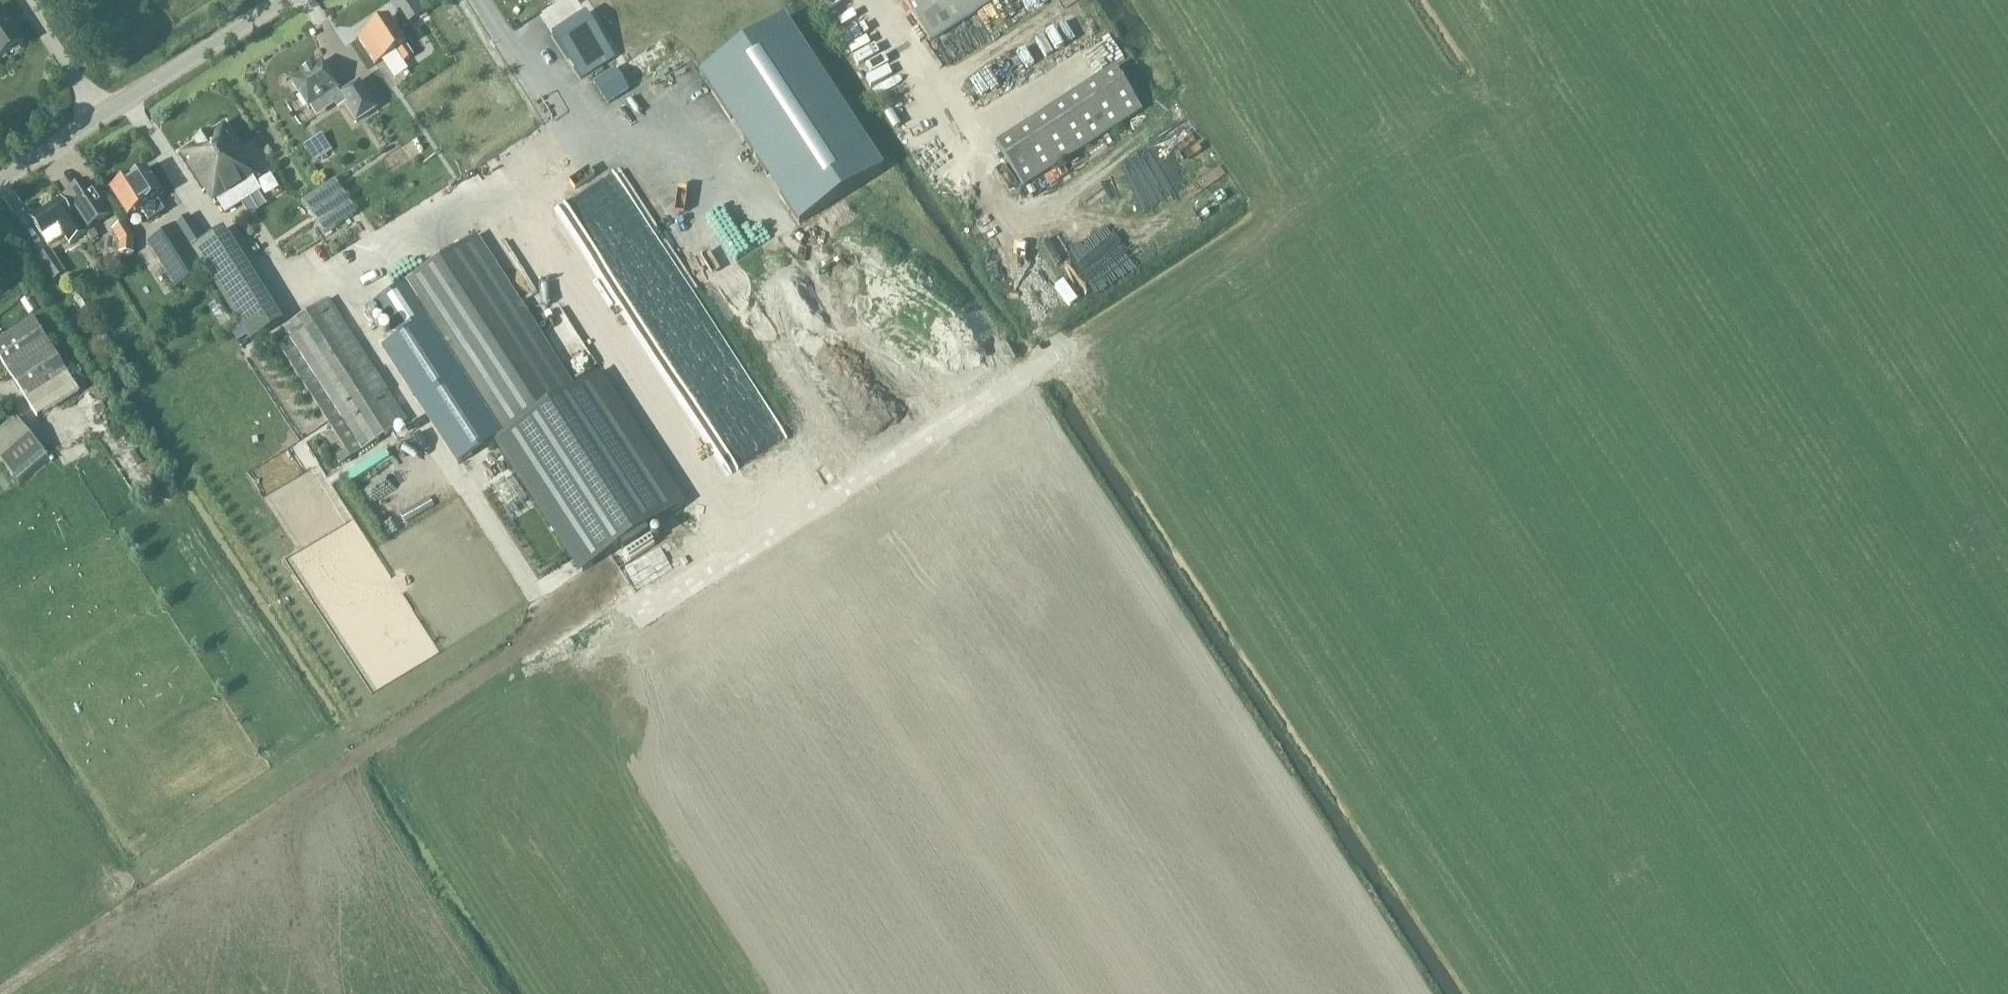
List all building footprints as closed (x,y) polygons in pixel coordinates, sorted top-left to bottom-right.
[(426,14),(418,0),(392,0),(390,1),(406,27),(426,14)] [(928,43),(995,0),(900,0),(928,43)] [(22,42),(12,27),(11,28),(0,12),(0,57),(22,42)] [(585,13),(551,34),(580,80),(614,58),(585,13)] [(405,63),(412,58),(405,46),(406,45),(388,18),(357,38),(375,65),(397,51),(405,63)] [(784,19),(701,74),(799,224),(883,170),(784,19)] [(978,88),(992,76),(979,61),(965,73),(978,88)] [(339,91),(321,62),(290,82),(311,114),(315,111),(313,107),(339,91)] [(630,91),(615,69),(594,82),(608,105),(630,91)] [(1142,111),(1115,69),(994,147),(1021,189),(1142,111)] [(376,110),(358,83),(338,96),(356,123),(376,110)] [(225,214),(240,204),(234,194),(254,181),(253,178),(257,176),(224,125),(177,156),(202,196),(205,194),(214,207),(219,204),(225,214)] [(404,134),(382,150),(391,162),(413,147),(404,134)] [(304,147),(314,162),(332,150),(322,135),(304,147)] [(154,200),(162,195),(146,169),(110,192),(127,218),(140,210),(148,222),(162,213),(154,200)] [(335,181),(302,203),(324,236),(357,214),(335,181)] [(89,183),(64,198),(76,217),(91,241),(98,236),(92,226),(109,216),(100,202),(89,183)] [(48,246),(63,235),(70,244),(85,234),(73,215),(72,216),(61,199),(30,220),(48,246)] [(176,290),(205,271),(192,250),(191,249),(203,241),(188,218),(147,244),(176,290)] [(132,235),(125,224),(113,231),(120,242),(132,235)] [(223,230),(192,250),(205,271),(251,342),(283,322),(223,230)] [(598,374),(574,389),(475,237),(374,303),(397,339),(383,348),(458,465),(497,440),(561,539),(583,572),(621,547),(623,551),(648,535),(646,531),(683,506),(603,382),(598,374)] [(38,258),(54,281),(66,273),(51,250),(38,258)] [(113,250),(103,257),(110,267),(120,260),(113,250)] [(344,346),(318,305),(282,328),(289,339),(277,347),(350,458),(406,422),(353,340),(344,346)] [(0,340),(0,360),(38,419),(80,391),(34,319),(0,340)] [(639,417),(665,395),(634,356),(633,356),(609,327),(583,349),(639,417)] [(718,415),(708,422),(723,444),(733,437),(718,415)] [(14,478),(44,452),(16,418),(0,432),(0,461),(14,478)] [(710,438),(701,445),(716,462),(725,455),(710,438)] [(306,440),(291,444),(296,466),(311,462),(306,440)]
